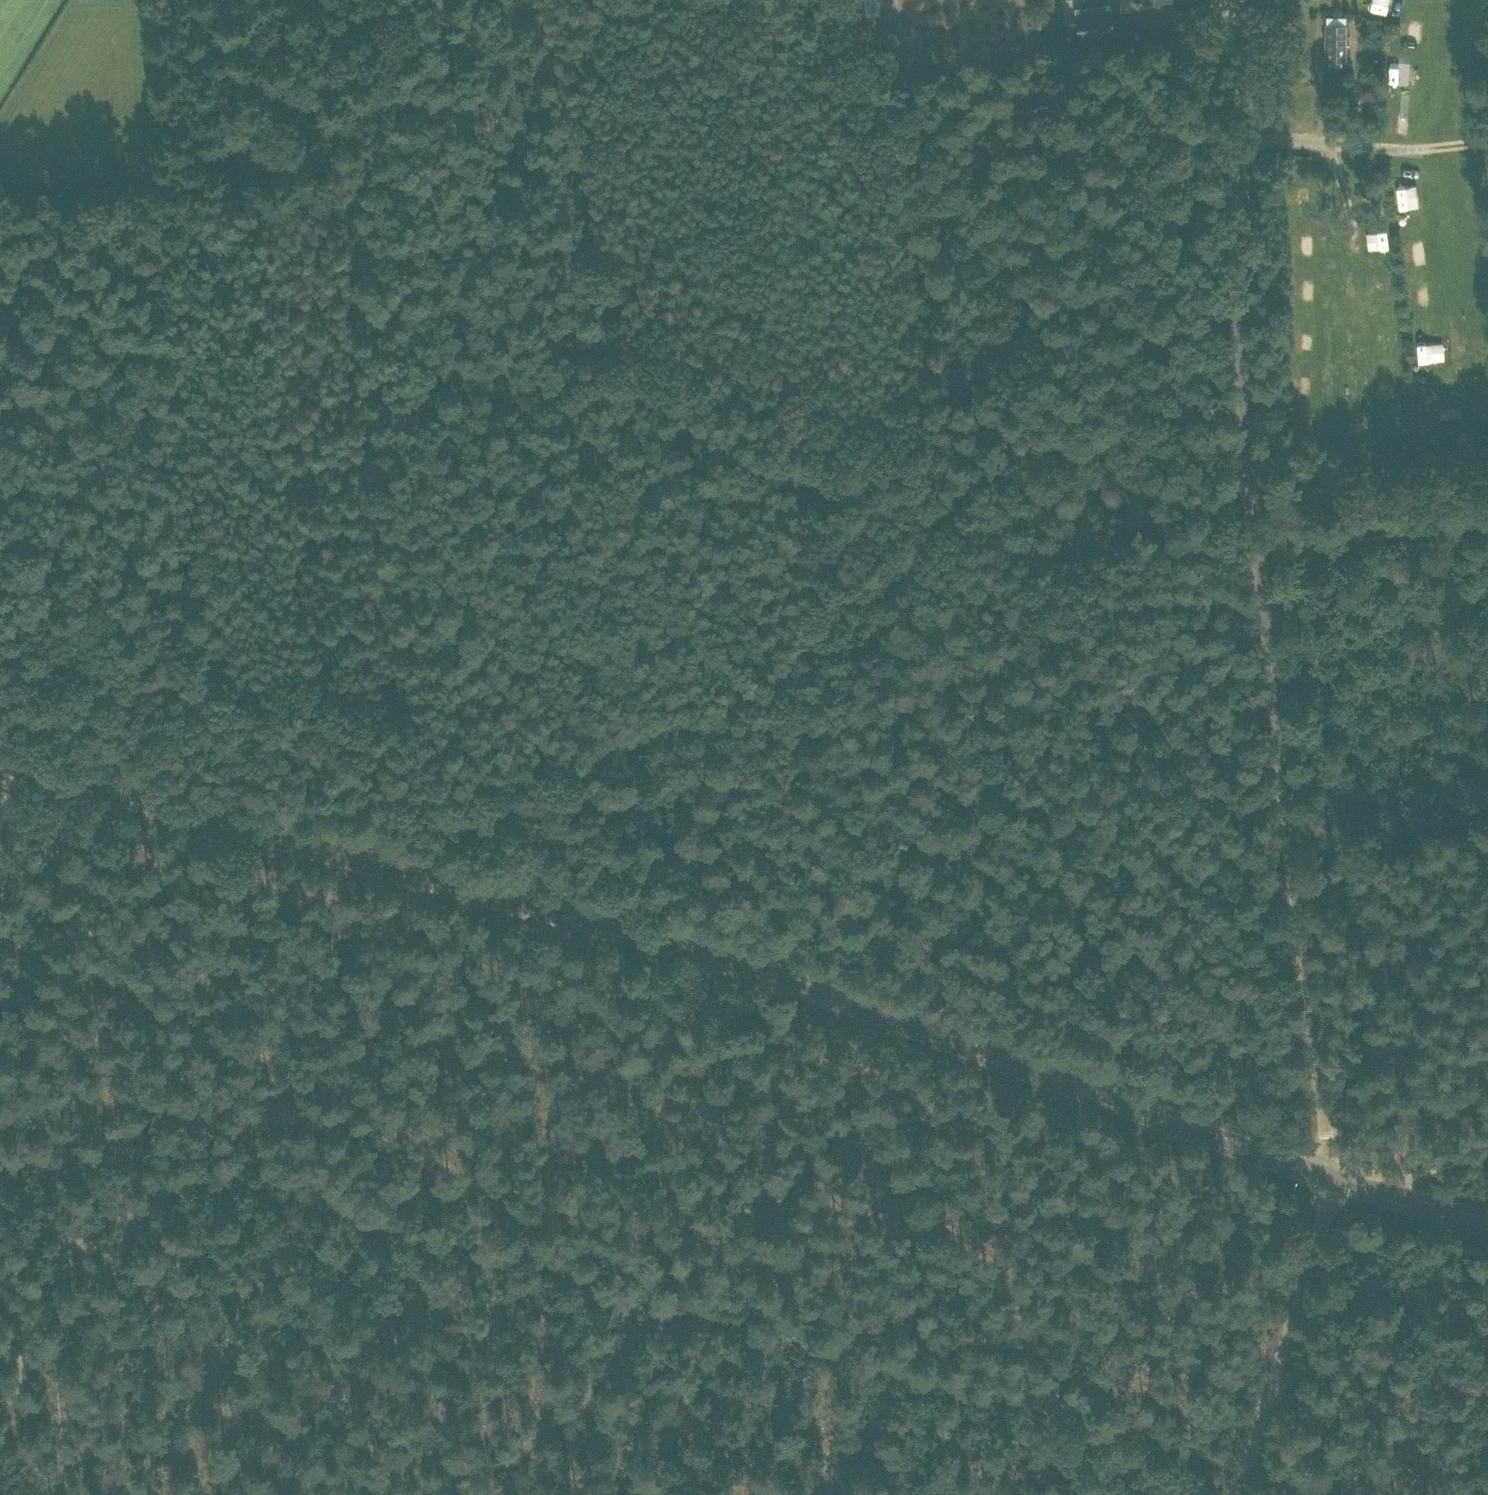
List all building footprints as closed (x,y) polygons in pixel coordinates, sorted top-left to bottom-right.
[(1120,11),(1157,6),(1157,0),(1120,0),(1120,11)] [(1386,12),(1389,0),(1369,0),(1367,7),(1386,12)] [(1114,34),(1111,11),(1110,3),(1074,8),(1079,40),(1114,34)] [(1399,40),(1420,41),(1420,21),(1399,20),(1399,40)] [(1325,66),(1346,66),(1347,25),(1341,25),(1340,28),(1332,28),(1332,25),(1326,25),(1325,66)] [(1407,81),(1409,63),(1391,61),(1389,80),(1407,81)] [(1427,183),(1396,184),(1397,206),(1428,204),(1427,183)] [(1437,262),(1437,240),(1405,240),(1405,262),(1437,262)] [(1418,361),(1439,358),(1437,338),(1416,341),(1418,361)] [(1367,438),(1366,423),(1347,425),(1348,439),(1367,438)]
